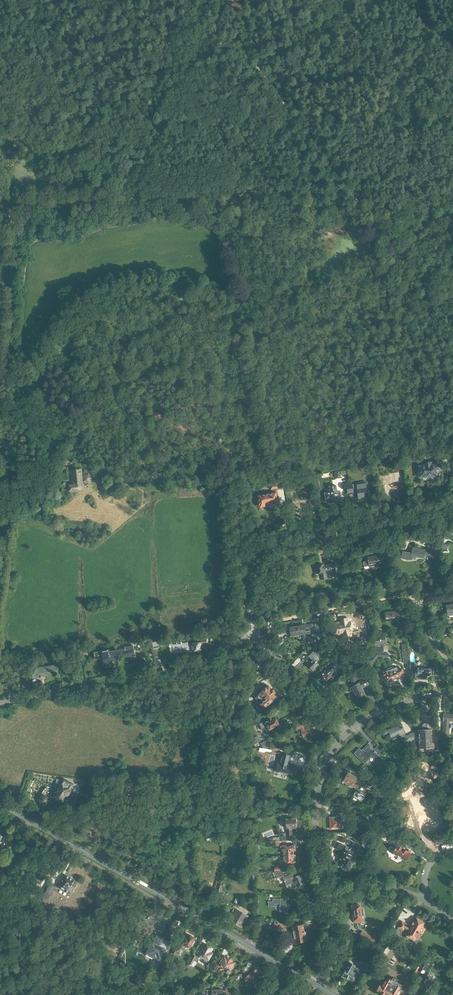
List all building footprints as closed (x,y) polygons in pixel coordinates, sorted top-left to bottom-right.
[(55,457),(57,445),(51,443),(48,456),(55,457)] [(420,477),(422,477),(423,477),(424,477),(425,477),(433,476),(434,476),(436,476),(438,476),(437,469),(440,469),(439,465),(434,465),(433,462),(422,463),(423,464),(419,465),(419,466),(417,467),(417,471),(419,471),(420,477)] [(70,490),(77,490),(81,489),(80,487),(83,487),(83,484),(82,479),(84,479),(85,481),(90,482),(92,478),(89,474),(84,476),(84,477),(82,477),(81,469),(71,470),(73,485),(69,485),(70,490)] [(358,498),(368,496),(366,481),(356,483),(356,484),(352,484),(352,483),(346,484),(348,493),(353,492),(353,490),(357,489),(357,491),(359,491),(359,493),(358,493),(358,498)] [(259,501),(257,502),(258,505),(259,505),(260,507),(265,506),(265,504),(273,503),(275,503),(275,502),(277,502),(275,492),(275,488),(277,488),(277,490),(285,488),(283,482),(276,483),(277,484),(271,485),(271,489),(272,489),(272,493),(258,495),(259,501)] [(330,492),(325,493),(326,500),(328,499),(329,503),(332,502),(332,503),(339,501),(338,497),(341,496),(340,491),(338,492),(336,485),(329,486),(330,492)] [(297,495),(299,508),(309,506),(307,496),(312,495),(311,487),(301,489),(302,494),(297,495)] [(41,505),(32,510),(34,513),(43,508),(41,505)] [(429,548),(431,548),(431,549),(428,550),(427,550),(426,550),(425,550),(413,548),(412,553),(403,552),(402,558),(411,559),(412,556),(424,558),(424,555),(426,555),(427,555),(428,555),(429,555),(430,555),(431,563),(429,563),(429,567),(436,566),(436,568),(439,568),(438,566),(437,560),(435,551),(434,544),(428,545),(429,548)] [(368,560),(368,561),(363,562),(364,567),(370,566),(370,567),(374,566),(383,564),(382,555),(368,557),(368,559),(368,560)] [(320,566),(315,567),(316,574),(321,573),(322,579),(326,579),(325,570),(333,569),(335,577),(339,576),(337,563),(332,564),(324,565),(324,564),(320,565),(320,566)] [(396,619),(404,618),(403,612),(395,612),(385,613),(386,621),(396,620),(396,619)] [(340,622),(336,622),(336,625),(337,633),(342,632),(343,637),(351,635),(351,631),(351,628),(350,623),(349,623),(348,618),(347,618),(340,619),(340,622)] [(304,625),(301,625),(303,635),(304,639),(306,638),(307,640),(316,638),(313,623),(309,624),(310,626),(305,627),(304,625)] [(292,625),(281,627),(282,629),(283,634),(288,633),(287,630),(290,630),(291,636),(295,636),(303,635),(301,625),(301,624),(292,625)] [(373,656),(367,664),(369,670),(373,669),(372,664),(376,659),(377,656),(378,656),(386,657),(388,657),(389,653),(384,653),(384,644),(385,644),(384,636),(381,637),(379,637),(379,636),(373,637),(375,650),(375,653),(373,656)] [(205,641),(188,644),(189,650),(190,650),(193,650),(193,651),(202,650),(201,644),(205,643),(205,645),(209,644),(208,637),(204,638),(205,641)] [(183,652),(190,651),(190,650),(189,650),(188,644),(188,642),(182,643),(181,639),(176,640),(177,644),(173,645),(174,653),(183,651),(183,652)] [(117,657),(117,658),(129,656),(132,661),(135,660),(135,661),(136,661),(135,656),(136,656),(136,655),(134,645),(125,647),(125,650),(121,650),(121,649),(116,650),(116,651),(117,657)] [(117,657),(116,651),(111,652),(110,650),(108,650),(108,649),(107,650),(99,652),(99,651),(94,652),(93,652),(94,656),(95,659),(104,657),(106,667),(111,666),(112,666),(110,659),(117,657)] [(310,660),(307,664),(314,671),(316,669),(315,668),(318,665),(315,663),(317,661),(315,659),(319,655),(318,653),(319,652),(314,652),(309,656),(313,660),(311,661),(310,660)] [(327,669),(320,676),(326,682),(331,677),(330,676),(334,673),(335,673),(339,669),(333,663),(328,667),(329,668),(328,669),(328,670),(327,669)] [(413,663),(413,670),(416,670),(416,674),(415,675),(415,676),(416,677),(416,678),(427,678),(427,675),(429,675),(432,675),(432,667),(429,667),(429,669),(416,668),(416,664),(413,663)] [(57,665),(41,667),(41,668),(36,669),(32,676),(35,678),(41,677),(41,678),(42,678),(42,676),(43,676),(59,674),(57,665)] [(388,670),(383,672),(387,681),(388,681),(388,682),(389,682),(390,682),(391,682),(391,681),(391,680),(392,680),(391,679),(400,675),(399,674),(403,673),(402,669),(400,669),(399,666),(397,667),(392,669),(391,668),(387,669),(388,670)] [(354,678),(350,680),(353,686),(351,687),(358,698),(365,694),(362,688),(368,685),(365,679),(358,683),(357,684),(354,678)] [(262,689),(261,689),(259,691),(259,692),(258,693),(260,695),(259,696),(256,693),(252,696),(254,698),(255,698),(256,700),(260,697),(262,700),(261,701),(260,700),(259,701),(259,700),(255,703),(258,706),(256,707),(260,711),(264,708),(265,708),(266,707),(266,706),(267,705),(268,706),(269,705),(269,703),(273,700),(275,702),(279,699),(277,697),(274,693),(275,692),(273,690),(272,691),(269,686),(268,687),(267,685),(264,687),(265,688),(263,690),(262,689)] [(442,734),(449,735),(450,721),(452,721),(452,714),(444,714),(443,721),(442,734)] [(271,718),(265,721),(265,720),(259,723),(262,730),(265,728),(267,731),(269,730),(280,725),(279,723),(279,721),(278,719),(277,719),(276,717),(272,719),(271,718)] [(303,738),(306,737),(312,735),(318,733),(316,727),(310,728),(309,727),(307,728),(307,729),(306,730),(304,726),(302,722),(293,726),(296,730),(301,728),(302,730),(301,730),(303,738)] [(415,739),(414,732),(406,736),(405,733),(403,728),(403,727),(402,727),(401,724),(392,728),(393,730),(391,731),(390,729),(383,732),(385,735),(389,733),(390,735),(390,736),(392,739),(400,735),(402,738),(405,744),(415,739)] [(432,730),(415,730),(415,745),(420,744),(420,748),(420,751),(433,751),(434,751),(434,747),(432,748),(432,730)] [(251,739),(254,745),(256,744),(259,742),(260,742),(257,736),(251,739)] [(434,751),(433,751),(433,758),(437,758),(437,756),(447,756),(447,750),(447,747),(447,738),(444,738),(437,738),(438,750),(436,750),(434,751)] [(359,748),(354,753),(365,764),(372,756),(379,764),(383,760),(379,755),(384,750),(380,745),(374,751),(372,748),(373,747),(371,746),(363,753),(361,751),(362,750),(359,748)] [(276,771),(276,772),(291,775),(295,776),(297,767),(293,766),(292,767),(290,766),(290,765),(292,756),(281,753),(280,756),(281,757),(280,762),(278,762),(276,771)] [(357,777),(348,772),(344,780),(351,784),(354,785),(353,787),(356,788),(358,785),(359,784),(366,789),(369,783),(361,779),(361,780),(357,778),(357,777)] [(441,780),(438,772),(431,775),(434,783),(441,780)] [(60,785),(56,791),(57,792),(54,796),(57,798),(56,799),(60,802),(61,800),(63,801),(66,797),(67,798),(70,791),(69,790),(73,784),(64,779),(61,785),(60,785)] [(386,791),(379,793),(381,799),(382,799),(383,799),(384,801),(387,800),(386,797),(388,797),(386,791)] [(49,798),(43,794),(39,801),(46,805),(49,798)] [(430,798),(420,802),(422,808),(421,809),(427,828),(432,826),(431,823),(432,822),(434,827),(441,824),(435,804),(432,805),(430,798)] [(342,828),(341,816),(337,816),(337,815),(335,815),(335,817),(330,817),(331,829),(342,828)] [(285,827),(286,827),(286,832),(282,832),(282,836),(286,836),(286,837),(293,836),(293,832),(292,832),(292,828),(297,828),(296,818),(284,819),(283,820),(284,826),(285,827)] [(386,828),(383,834),(391,839),(394,833),(386,828)] [(14,845),(9,842),(5,850),(9,853),(14,845)] [(338,842),(335,848),(341,851),(344,852),(340,860),(344,861),(342,865),(343,866),(343,867),(346,869),(347,868),(349,869),(351,864),(349,863),(351,859),(353,860),(355,855),(354,855),(356,851),(359,845),(353,842),(350,848),(338,842)] [(283,851),(284,856),(293,855),(293,850),(295,850),(295,845),(288,845),(288,847),(286,847),(286,845),(282,845),(282,851),(283,851)] [(392,853),(406,861),(410,853),(409,853),(411,851),(407,849),(406,850),(397,845),(392,853)] [(295,855),(293,855),(284,856),(284,860),(279,860),(279,861),(279,864),(280,864),(280,866),(283,866),(287,866),(287,864),(289,864),(289,865),(296,864),(295,855)] [(303,884),(304,884),(301,874),(294,877),(293,875),(289,876),(289,877),(287,878),(286,876),(283,877),(285,882),(286,882),(287,885),(291,883),(291,884),(291,885),(291,886),(292,887),(292,888),(293,888),(294,888),(295,888),(296,887),(297,888),(297,887),(299,886),(300,888),(304,888),(303,884)] [(73,881),(74,880),(73,879),(72,878),(71,877),(70,878),(66,875),(62,881),(61,882),(58,887),(66,892),(69,885),(70,886),(71,884),(72,884),(73,882),(73,881)] [(43,879),(38,876),(33,884),(41,889),(44,883),(41,882),(43,879)] [(50,896),(56,886),(50,882),(44,892),(50,896)] [(298,902),(287,901),(287,902),(285,902),(285,898),(280,898),(280,899),(273,899),(273,902),(269,901),(269,906),(275,907),(275,904),(280,904),(280,912),(288,913),(288,908),(298,909),(298,902)] [(30,914),(33,909),(23,903),(20,908),(30,914)] [(354,917),(355,923),(360,922),(360,920),(362,919),(362,915),(363,915),(362,909),(361,909),(360,905),(358,905),(357,903),(352,904),(353,910),(352,910),(353,913),(354,914),(353,914),(353,917),(354,917)] [(230,919),(242,927),(248,917),(236,909),(230,919)] [(399,927),(398,930),(402,932),(403,929),(404,930),(404,928),(409,931),(406,935),(407,936),(406,938),(410,940),(411,938),(414,940),(413,941),(415,942),(417,944),(418,944),(419,944),(420,944),(421,943),(421,942),(421,941),(421,940),(420,940),(420,939),(418,938),(420,934),(418,933),(419,932),(419,931),(424,923),(422,922),(423,921),(421,920),(420,921),(417,919),(415,922),(414,922),(412,924),(413,925),(412,927),(411,926),(410,928),(406,925),(406,924),(402,921),(399,927)] [(260,922),(260,925),(268,929),(270,925),(262,920),(260,922)] [(274,922),(272,926),(283,932),(285,927),(280,924),(279,925),(274,922)] [(306,931),(304,931),(304,930),(304,929),(303,925),(302,924),(292,926),(294,936),(292,936),(292,941),(295,940),(295,943),(302,942),(303,942),(304,942),(305,942),(308,941),(306,941),(306,939),(305,939),(304,932),(306,931)] [(362,931),(360,936),(368,940),(370,936),(362,931)] [(148,950),(146,953),(149,955),(150,954),(151,954),(150,955),(154,957),(163,938),(162,938),(162,939),(158,937),(158,936),(157,935),(154,943),(152,943),(152,942),(151,943),(150,945),(150,946),(149,950),(148,950)] [(191,936),(189,935),(188,937),(187,937),(186,938),(185,939),(184,939),(185,940),(183,944),(182,946),(186,948),(187,946),(190,948),(191,946),(192,946),(193,944),(192,943),(195,938),(194,937),(192,936),(191,936)] [(163,938),(154,957),(157,959),(157,958),(158,958),(158,959),(161,961),(163,957),(162,957),(164,953),(165,953),(166,951),(166,950),(166,949),(165,949),(168,941),(167,941),(163,939),(163,938)] [(265,940),(262,945),(269,949),(272,944),(273,942),(273,941),(274,940),(271,939),(271,940),(267,938),(265,940)] [(209,946),(205,944),(201,951),(202,952),(200,956),(199,957),(201,958),(202,957),(204,958),(204,960),(206,961),(207,960),(208,960),(208,961),(210,958),(211,958),(211,956),(211,955),(212,953),(212,952),(211,952),(213,948),(212,948),(212,947),(210,946),(209,946)] [(195,953),(188,965),(190,967),(191,964),(192,964),(197,954),(195,953)] [(225,968),(230,959),(229,958),(229,957),(228,957),(227,957),(226,956),(226,957),(224,955),(223,958),(222,958),(218,965),(225,968)] [(225,968),(227,970),(226,972),(229,974),(230,973),(234,965),(235,962),(234,961),(233,960),(232,960),(231,959),(230,959),(225,968)] [(421,966),(418,970),(424,973),(429,964),(423,961),(423,962),(421,960),(418,964),(421,966)] [(342,972),(343,974),(345,975),(344,976),(345,977),(349,979),(350,979),(350,978),(352,979),(352,980),(353,981),(354,981),(355,980),(355,979),(356,979),(356,978),(360,979),(365,970),(360,967),(359,969),(354,966),(354,965),(350,963),(346,970),(346,969),(344,970),(342,972)] [(416,966),(410,977),(413,979),(419,967),(416,966)] [(245,972),(238,975),(243,980),(247,984),(248,983),(252,987),(258,982),(258,981),(258,980),(256,978),(256,979),(255,978),(256,977),(254,975),(258,970),(254,968),(251,973),(251,972),(248,975),(246,972),(245,972)] [(427,975),(422,983),(425,985),(424,988),(427,990),(428,987),(429,988),(429,987),(430,987),(431,985),(430,984),(434,979),(433,979),(435,976),(429,972),(427,975)] [(378,985),(380,986),(376,991),(377,993),(381,994),(385,994),(386,994),(387,994),(396,994),(397,993),(398,991),(399,992),(403,985),(401,984),(403,982),(399,980),(398,980),(396,979),(395,981),(394,980),(395,978),(393,977),(392,979),(392,980),(391,979),(391,980),(387,977),(387,978),(383,976),(378,985)]
